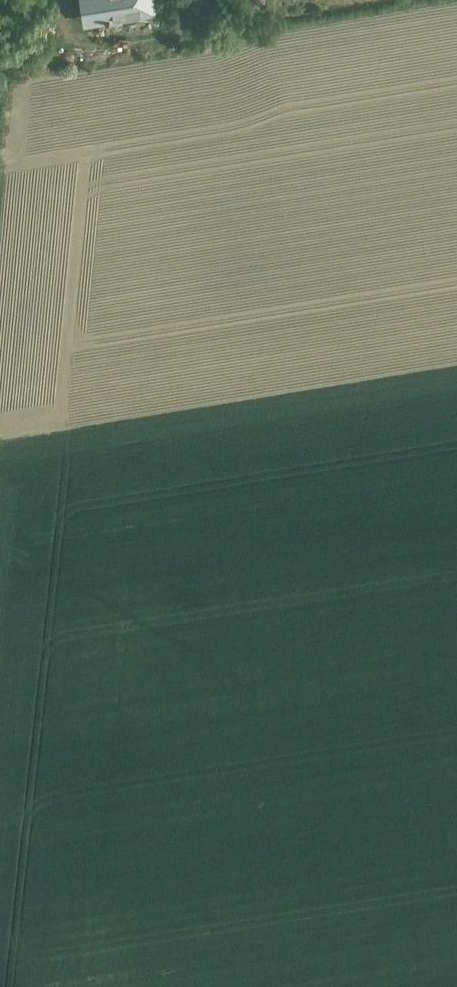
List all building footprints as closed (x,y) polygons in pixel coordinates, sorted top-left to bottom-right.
[(152,0),(93,0),(97,21),(154,12),(152,0)]
